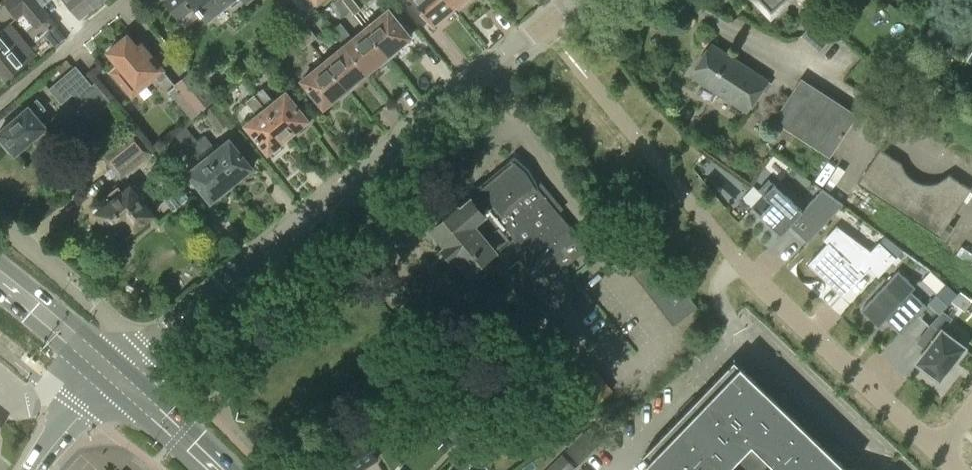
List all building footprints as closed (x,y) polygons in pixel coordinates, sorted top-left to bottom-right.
[(49,15),(37,0),(6,0),(4,1),(17,17),(23,12),(35,26),(49,15)] [(102,0),(64,0),(80,19),(102,0)] [(179,20),(196,7),(208,21),(229,4),(232,8),(242,0),(167,0),(164,2),(179,20)] [(350,11),(354,15),(361,10),(353,0),(343,0),(342,1),(350,11)] [(433,24),(453,7),(448,0),(414,0),(433,24)] [(344,16),(350,11),(342,1),(336,6),(344,16)] [(389,11),(366,29),(388,56),(411,37),(389,11)] [(841,27),(824,11),(802,36),(819,52),(841,27)] [(298,28),(296,27),(310,44),(317,38),(304,23),(298,28)] [(10,25),(0,33),(0,74),(6,81),(35,56),(10,25)] [(303,49),(310,44),(296,27),(289,33),(303,49)] [(367,73),(388,56),(366,29),(345,46),(367,73)] [(161,82),(167,77),(148,54),(141,46),(138,49),(128,37),(108,54),(120,69),(113,75),(129,95),(153,76),(154,75),(161,82)] [(710,44),(690,75),(747,112),(767,81),(710,44)] [(347,90),(367,73),(345,46),(325,63),(347,90)] [(324,109),(347,90),(325,63),(302,82),(324,109)] [(85,77),(76,66),(74,67),(49,89),(62,104),(77,91),(82,96),(95,84),(87,75),(85,77)] [(214,102),(192,75),(168,94),(169,95),(171,94),(192,120),(214,102)] [(856,115),(801,80),(775,120),(829,156),(856,115)] [(263,88),(254,95),(289,137),(309,121),(287,93),(274,102),(263,88)] [(268,153),(289,137),(254,95),(246,102),(257,116),(246,125),(268,153)] [(224,98),(217,103),(223,111),(229,106),(224,98)] [(45,111),(37,101),(0,132),(0,138),(15,156),(33,141),(39,148),(51,138),(45,131),(47,130),(37,118),(45,111)] [(231,122),(223,111),(217,103),(203,113),(218,132),(231,122)] [(916,130),(930,138),(939,122),(925,114),(916,130)] [(231,185),(197,142),(185,127),(176,134),(188,149),(189,148),(201,163),(188,173),(211,201),(231,185)] [(152,153),(134,131),(105,155),(107,157),(106,158),(120,176),(121,175),(123,177),(152,153)] [(204,136),(197,142),(231,185),(252,168),(229,140),(216,150),(204,136)] [(946,241),(954,227),(949,223),(971,189),(949,175),(942,181),(933,184),(921,183),(910,176),(903,164),(880,149),(858,183),(946,241)] [(495,254),(507,245),(519,261),(508,270),(515,279),(517,277),(530,294),(560,270),(565,276),(568,274),(564,270),(587,251),(569,228),(537,189),(538,188),(527,171),(513,158),(476,188),(479,192),(469,201),(468,200),(432,230),(445,247),(442,249),(453,263),(457,260),(465,270),(468,274),(473,278),(476,279),(479,280),(481,280),(483,279),(485,277),(487,275),(487,273),(487,271),(487,269),(481,262),(493,252),(495,254)] [(802,235),(812,225),(818,231),(843,204),(822,189),(802,211),(768,179),(758,190),(764,195),(752,208),(781,235),(790,226),(804,239),(805,238),(802,235)] [(119,243),(153,216),(129,186),(122,191),(118,186),(104,198),(108,203),(95,214),(119,243)] [(825,246),(810,262),(843,293),(859,277),(862,279),(866,275),(873,282),(892,261),(872,242),(864,251),(834,229),(821,243),(825,246)] [(658,257),(646,241),(622,259),(635,276),(658,257)] [(971,253),(961,246),(957,254),(971,264),(971,253)] [(671,273),(658,257),(635,276),(648,292),(671,273)] [(898,271),(861,310),(879,326),(885,319),(902,334),(927,307),(911,292),(915,287),(898,271)] [(930,271),(922,280),(937,293),(929,302),(941,313),(951,301),(956,296),(945,285),(930,271)] [(684,290),(671,273),(648,292),(660,308),(684,290)] [(697,307),(684,290),(660,308),(673,325),(697,307)] [(951,301),(964,310),(971,300),(960,291),(956,296),(951,301)] [(942,330),(940,332),(931,325),(918,342),(928,349),(917,362),(940,379),(964,347),(942,330)] [(734,361),(643,457),(657,469),(849,469),(734,361)] [(614,388),(593,364),(575,380),(596,404),(614,388)] [(566,450),(578,463),(603,438),(591,426),(566,450)] [(316,469),(360,469),(377,459),(364,438),(316,469)] [(575,467),(562,453),(545,469),(572,469),(575,467)]
